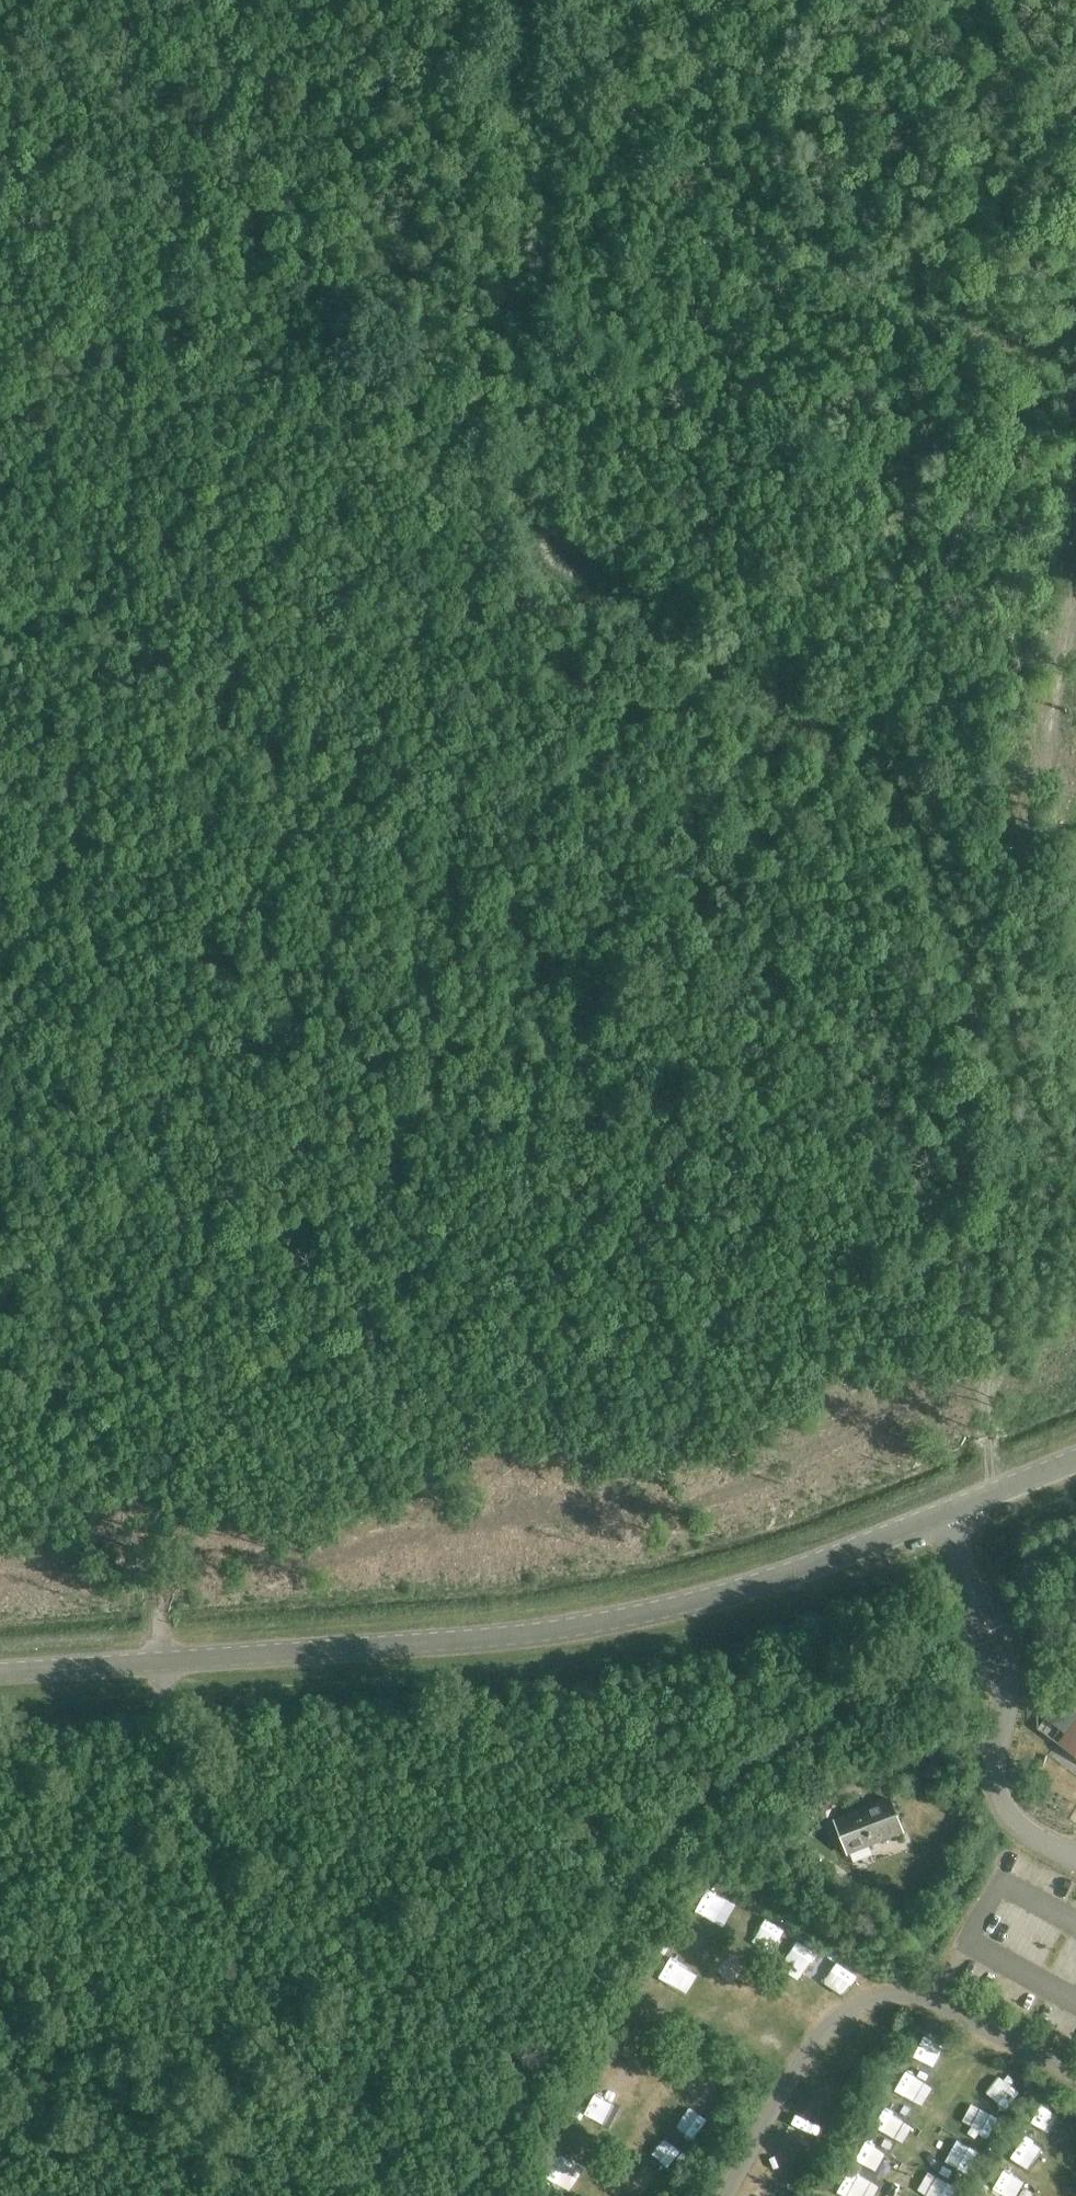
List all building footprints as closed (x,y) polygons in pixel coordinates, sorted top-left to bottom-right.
[(846,1855),(902,1833),(888,1799),(833,1821),(846,1855)] [(824,1870),(818,1879),(832,1889),(838,1880),(824,1870)]
